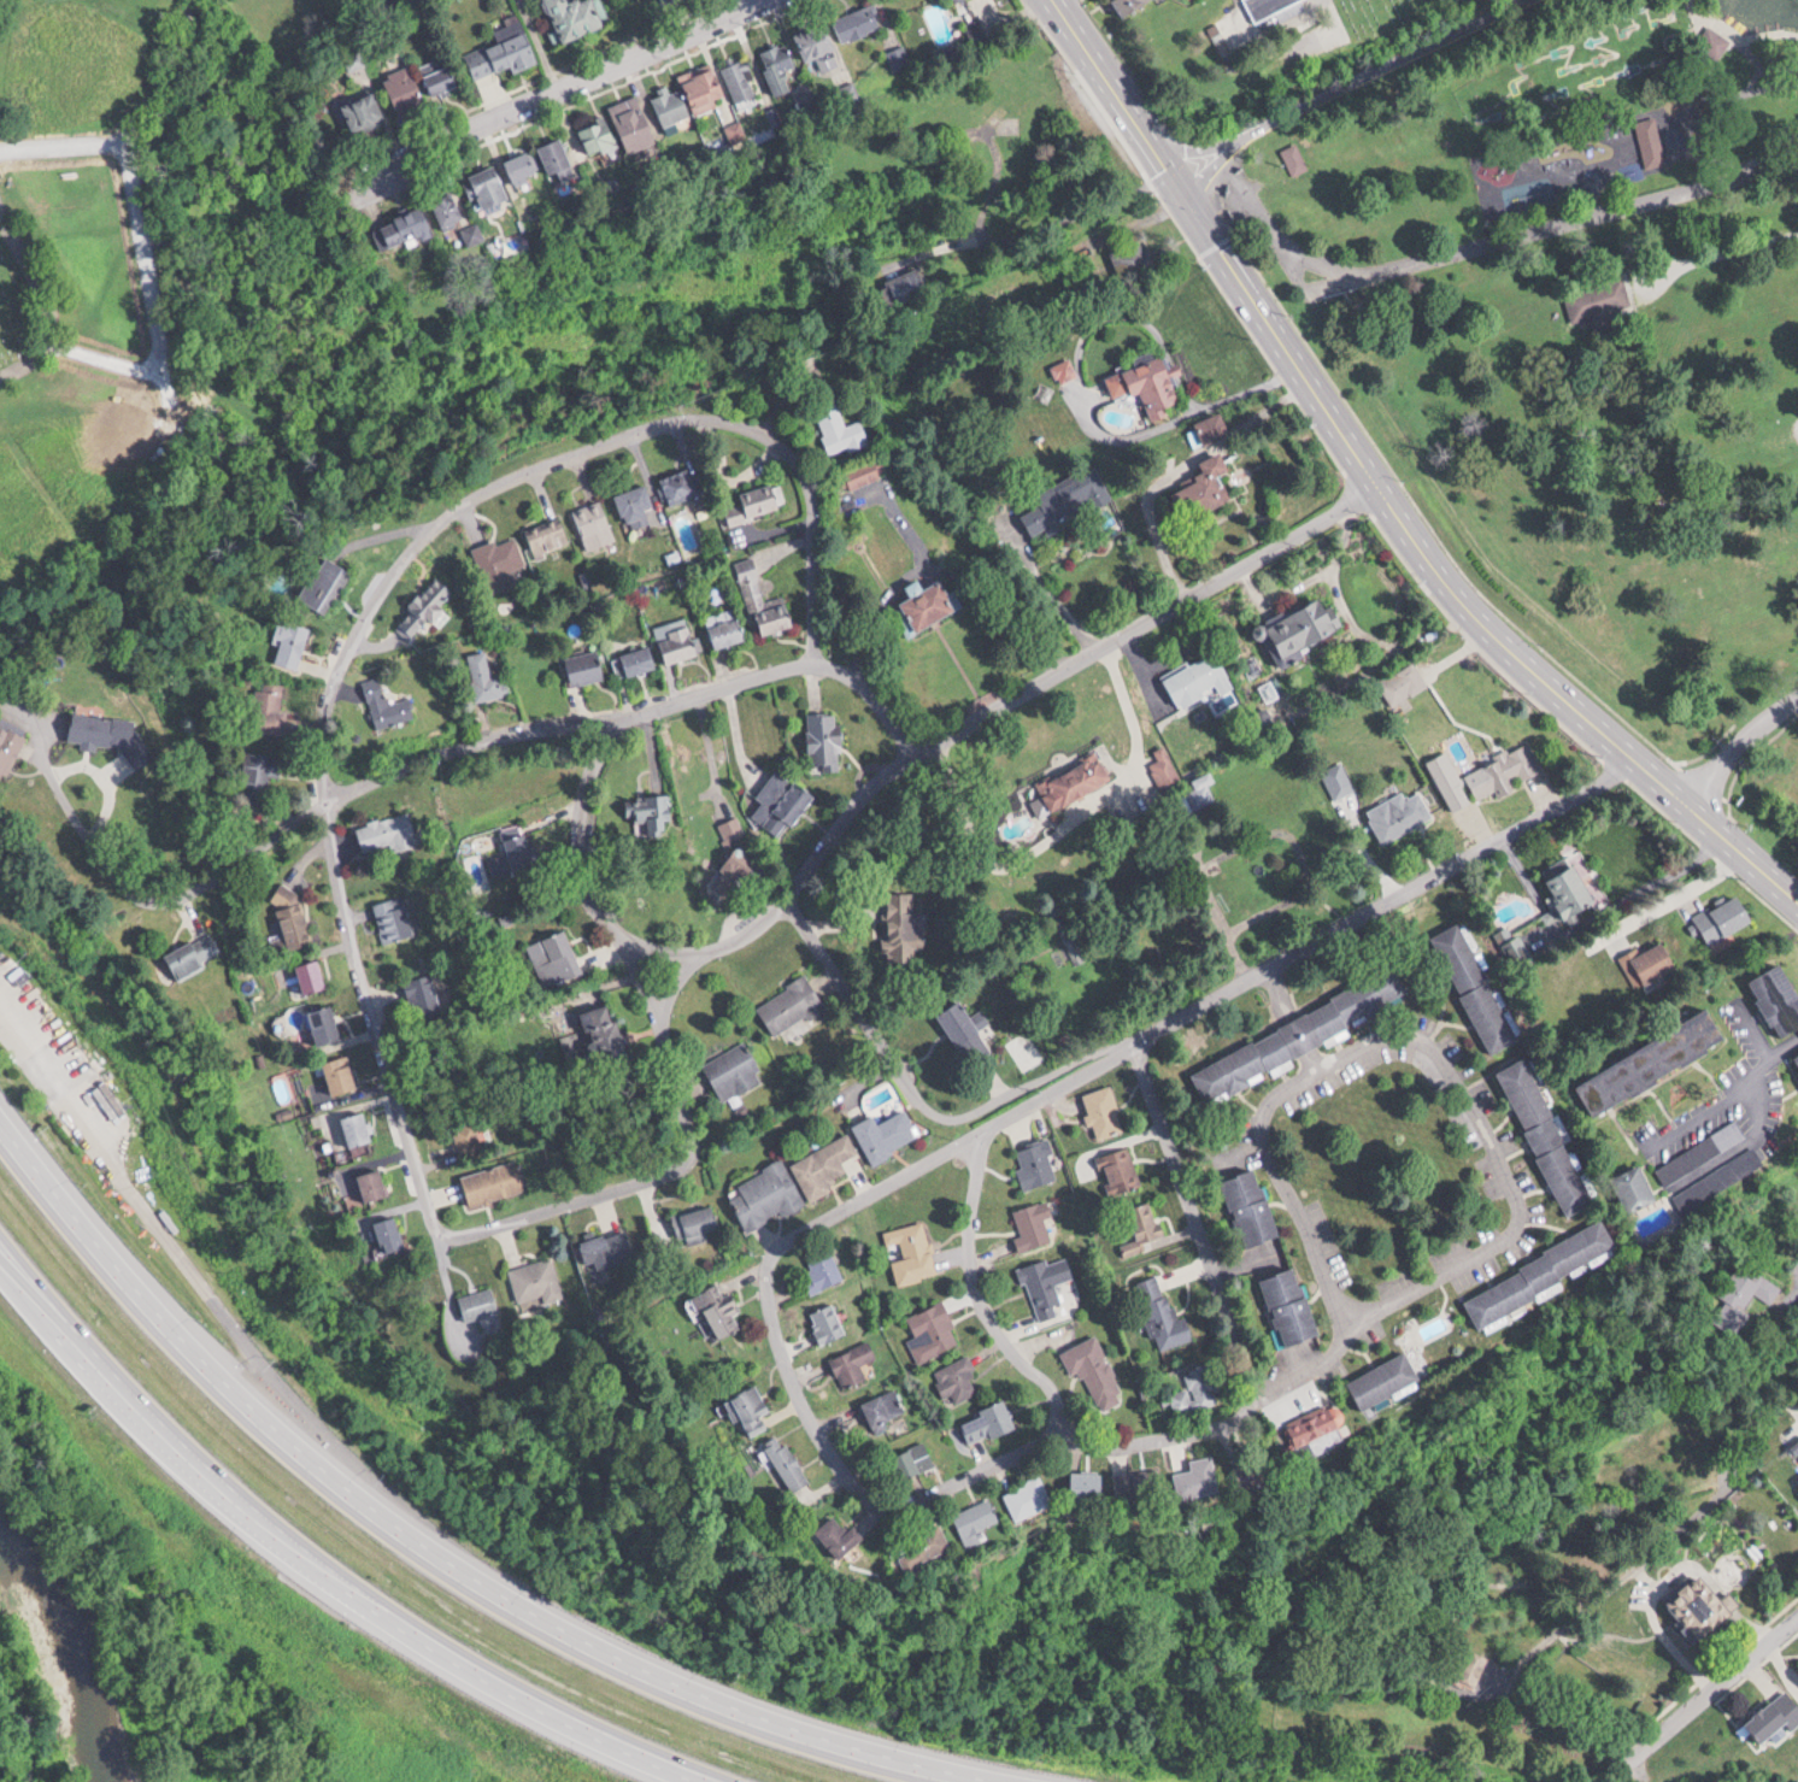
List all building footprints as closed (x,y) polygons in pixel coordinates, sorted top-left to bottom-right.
[(599,0),(580,0),(571,3),(570,0),(547,0),(562,43),(609,26),(599,0)] [(1162,0),(1118,0),(1122,14),(1162,0)] [(1253,25),(1242,0),(1304,0),(1253,25)] [(881,28),(872,4),(835,17),(843,41),(881,28)] [(514,72),(540,62),(523,20),(498,30),(514,72)] [(808,60),(838,51),(830,25),(800,34),(808,60)] [(500,72),(485,42),(465,52),(480,83),(500,72)] [(887,52),(897,71),(913,63),(904,44),(887,52)] [(795,89),(787,71),(798,66),(788,46),(762,58),(780,96),(795,89)] [(459,87),(450,57),(424,66),(434,95),(459,87)] [(735,102),(754,98),(747,63),(728,67),(735,102)] [(429,100),(411,65),(385,78),(403,113),(429,100)] [(687,87),(699,113),(730,99),(718,73),(687,87)] [(692,116),(682,88),(654,98),(664,126),(692,116)] [(343,107),(357,134),(388,119),(373,91),(343,107)] [(657,142),(647,106),(624,112),(621,103),(613,105),(627,151),(657,142)] [(595,156),(620,144),(605,113),(580,125),(595,156)] [(1642,118),(1637,162),(1658,165),(1663,121),(1642,118)] [(748,135),(742,121),(734,125),(739,138),(748,135)] [(542,146),(560,183),(580,174),(563,136),(542,146)] [(1308,167),(1295,142),(1280,150),(1293,175),(1308,167)] [(520,187),(543,176),(530,148),(507,159),(520,187)] [(481,197),(489,212),(514,197),(495,165),(465,182),(476,200),(481,197)] [(470,218),(458,189),(435,199),(447,228),(470,218)] [(384,253),(437,233),(427,207),(374,228),(384,253)] [(1121,281),(1152,270),(1141,240),(1110,252),(1121,281)] [(928,290),(918,266),(885,280),(895,304),(928,290)] [(1113,398),(1142,388),(1152,419),(1173,413),(1170,405),(1181,402),(1173,376),(1183,372),(1180,362),(1168,365),(1165,355),(1105,375),(1113,398)] [(1052,366),(1060,383),(1078,374),(1070,357),(1052,366)] [(1186,427),(1196,448),(1231,432),(1222,411),(1186,427)] [(862,420),(844,425),(841,415),(825,419),(835,453),(869,443),(862,420)] [(1202,460),(1207,473),(1184,483),(1198,513),(1232,498),(1221,473),(1231,468),(1224,451),(1202,460)] [(836,471),(841,490),(890,478),(885,458),(836,471)] [(671,504),(701,491),(690,465),(660,479),(671,504)] [(1018,501),(1033,535),(1111,502),(1097,467),(1018,501)] [(617,494),(626,517),(656,505),(647,482),(617,494)] [(723,498),(730,523),(786,507),(779,482),(723,498)] [(574,510),(588,550),(616,541),(603,501),(574,510)] [(563,517),(528,528),(536,553),(571,542),(563,517)] [(520,558),(492,534),(472,557),(501,581),(520,558)] [(351,570),(325,554),(300,597),(326,613),(351,570)] [(737,561),(759,635),(796,623),(788,598),(775,601),(775,600),(768,603),(753,556),(737,561)] [(443,604),(456,591),(440,576),(395,623),(413,641),(446,606),(443,604)] [(945,576),(913,590),(916,595),(903,601),(916,630),(960,610),(945,576)] [(1342,634),(1329,596),(1254,622),(1260,640),(1271,636),(1278,656),(1342,634)] [(748,637),(737,605),(706,617),(717,648),(748,637)] [(276,661),(299,668),(310,625),(281,617),(275,636),(282,638),(276,661)] [(699,655),(694,627),(662,632),(667,661),(699,655)] [(615,654),(618,675),(658,668),(654,647),(615,654)] [(608,677),(601,648),(567,656),(574,685),(608,677)] [(472,652),(482,699),(507,694),(502,673),(494,674),(489,649),(472,652)] [(1218,688),(1220,693),(1234,687),(1218,651),(1170,673),(1179,694),(1186,691),(1190,701),(1218,688)] [(377,727),(417,716),(411,696),(389,702),(382,675),(364,680),(377,727)] [(252,728),(285,732),(288,710),(281,709),(284,683),(259,679),(252,728)] [(117,717),(75,710),(70,741),(112,748),(117,717)] [(811,763),(824,762),(825,770),(845,769),(842,711),(809,712),(811,763)] [(5,786),(27,732),(0,720),(0,784),(5,786)] [(1477,799),(1497,790),(1498,792),(1544,773),(1531,742),(1465,771),(1477,799)] [(284,751),(249,751),(249,798),(271,798),(271,779),(284,779),(284,751)] [(1051,809),(1114,779),(1101,752),(1038,783),(1051,809)] [(748,813),(778,834),(786,822),(793,827),(815,794),(779,768),(748,813)] [(1188,805),(1215,805),(1215,772),(1194,772),(1194,787),(1188,787),(1188,805)] [(1366,809),(1382,841),(1434,816),(1420,789),(1406,796),(1404,790),(1366,809)] [(671,795),(625,795),(625,819),(671,819),(671,795)] [(357,823),(364,854),(417,843),(410,811),(357,823)] [(505,828),(515,868),(536,863),(527,823),(505,828)] [(1565,917),(1598,903),(1579,862),(1547,876),(1565,917)] [(300,882),(276,887),(287,947),(312,942),(300,882)] [(920,891),(886,890),(884,959),(918,960),(920,891)] [(1708,946),(1757,922),(1741,890),(1692,915),(1708,946)] [(385,942),(415,934),(404,894),(374,902),(385,942)] [(1487,1054),(1516,1042),(1464,920),(1435,932),(1487,1054)] [(547,986),(584,971),(567,928),(544,937),(548,948),(534,953),(547,986)] [(165,954),(177,978),(223,954),(211,930),(165,954)] [(1636,989),(1680,966),(1663,935),(1620,958),(1636,989)] [(297,964),(307,994),(329,987),(319,957),(297,964)] [(1783,1038),(1797,1031),(1797,970),(1793,959),(1753,979),(1783,1038)] [(1188,1069),(1204,1102),(1415,1000),(1399,967),(1188,1069)] [(827,1006),(808,974),(757,1004),(776,1036),(827,1006)] [(442,1010),(434,975),(410,980),(418,1016),(442,1010)] [(939,1013),(973,1070),(997,1056),(963,999),(939,1013)] [(629,1054),(615,1002),(583,1010),(598,1063),(629,1054)] [(343,1037),(333,1004),(310,1011),(320,1044),(343,1037)] [(1579,1077),(1596,1111),(1731,1045),(1715,1011),(1579,1077)] [(761,1081),(756,1072),(761,1069),(747,1041),(703,1063),(722,1101),(761,1081)] [(358,1088),(349,1054),(324,1061),(334,1095),(358,1088)] [(1594,1204),(1532,1056),(1501,1069),(1564,1217),(1594,1204)] [(1098,1139),(1126,1130),(1113,1085),(1084,1093),(1098,1139)] [(854,1125),(873,1162),(922,1137),(907,1108),(880,1122),(876,1113),(854,1125)] [(343,1118),(352,1146),(374,1140),(365,1111),(343,1118)] [(1659,1166),(1670,1185),(1752,1140),(1741,1120),(1659,1166)] [(791,1162),(806,1194),(848,1173),(842,1161),(859,1152),(850,1133),(791,1162)] [(1014,1149),(1026,1189),(1060,1179),(1049,1139),(1014,1149)] [(1771,1166),(1758,1145),(1678,1194),(1691,1215),(1771,1166)] [(1142,1186),(1130,1146),(1098,1156),(1110,1196),(1142,1186)] [(462,1176),(471,1206),(525,1190),(516,1159),(462,1176)] [(727,1189),(748,1230),(805,1201),(784,1160),(727,1189)] [(1662,1197),(1646,1163),(1618,1176),(1634,1211),(1662,1197)] [(358,1176),(367,1203),(390,1195),(381,1168),(358,1176)] [(1281,1234),(1248,1248),(1220,1181),(1252,1168),(1281,1234)] [(1015,1236),(1019,1252),(1053,1243),(1047,1218),(1054,1217),(1049,1200),(1014,1209),(1021,1235),(1015,1236)] [(1123,1254),(1165,1240),(1152,1200),(1127,1208),(1133,1228),(1116,1233),(1123,1254)] [(719,1227),(713,1205),(678,1215),(684,1238),(719,1227)] [(1633,1257),(1494,1337),(1470,1295),(1609,1215),(1633,1257)] [(406,1248),(397,1216),(374,1222),(384,1254),(406,1248)] [(939,1272),(925,1219),(883,1230),(897,1284),(939,1272)] [(621,1229),(582,1241),(590,1267),(629,1255),(621,1229)] [(845,1277),(833,1252),(799,1268),(810,1293),(845,1277)] [(554,1257),(510,1267),(519,1308),(563,1298),(554,1257)] [(1038,1321),(1057,1315),(1054,1307),(1065,1304),(1051,1257),(1021,1266),(1038,1321)] [(1765,1276),(1737,1263),(1723,1296),(1751,1308),(1765,1276)] [(1258,1283),(1287,1352),(1322,1336),(1293,1269),(1258,1283)] [(1188,1313),(1174,1317),(1163,1274),(1140,1280),(1157,1349),(1195,1339),(1188,1313)] [(692,1296),(712,1342),(742,1329),(735,1314),(743,1310),(737,1295),(728,1299),(721,1284),(692,1296)] [(500,1311),(493,1287),(458,1297),(465,1321),(500,1311)] [(809,1311),(822,1343),(848,1332),(835,1301),(809,1311)] [(908,1315),(915,1336),(909,1338),(917,1360),(961,1344),(946,1301),(908,1315)] [(1073,1376),(1085,1371),(1100,1407),(1125,1396),(1099,1335),(1062,1350),(1073,1376)] [(830,1359),(847,1390),(869,1377),(861,1364),(878,1355),(869,1338),(830,1359)] [(1430,1380),(1414,1350),(1355,1382),(1372,1412),(1430,1380)] [(952,1395),(956,1403),(983,1389),(966,1355),(933,1372),(946,1397),(952,1395)] [(1189,1406),(1221,1406),(1221,1365),(1189,1365),(1189,1406)] [(747,1418),(753,1432),(769,1426),(764,1414),(773,1410),(761,1383),(728,1398),(738,1422),(747,1418)] [(862,1404),(874,1427),(907,1409),(894,1386),(862,1404)] [(1019,1426),(1008,1398),(981,1409),(984,1415),(966,1422),(975,1444),(1019,1426)] [(1247,1464),(1255,1490),(1308,1473),(1303,1456),(1359,1438),(1348,1406),(1280,1428),(1287,1451),(1247,1464)] [(815,1482),(784,1432),(767,1443),(799,1492),(815,1482)] [(895,1457),(907,1481),(940,1465),(928,1441),(895,1457)] [(1190,1472),(1198,1500),(1233,1490),(1223,1453),(1201,1460),(1203,1468),(1190,1472)] [(1079,1472),(1080,1500),(1179,1496),(1178,1468),(1120,1471),(1079,1472)] [(1026,1522),(1063,1505),(1048,1474),(1011,1492),(1026,1522)] [(1009,1521),(999,1498),(963,1514),(978,1549),(994,1542),(989,1530),(1009,1521)] [(824,1532),(852,1560),(875,1537),(863,1525),(857,1531),(841,1515),(824,1532)] [(922,1551),(911,1557),(919,1572),(963,1549),(950,1523),(916,1541),(922,1551)] [(1697,1575),(1731,1617),(1697,1643),(1663,1602),(1697,1575)] [(1489,1653),(1464,1647),(1455,1679),(1480,1686),(1489,1653)] [(1739,1722),(1757,1743),(1785,1723),(1792,1733),(1797,1728),(1797,1705),(1785,1687),(1739,1722)]
